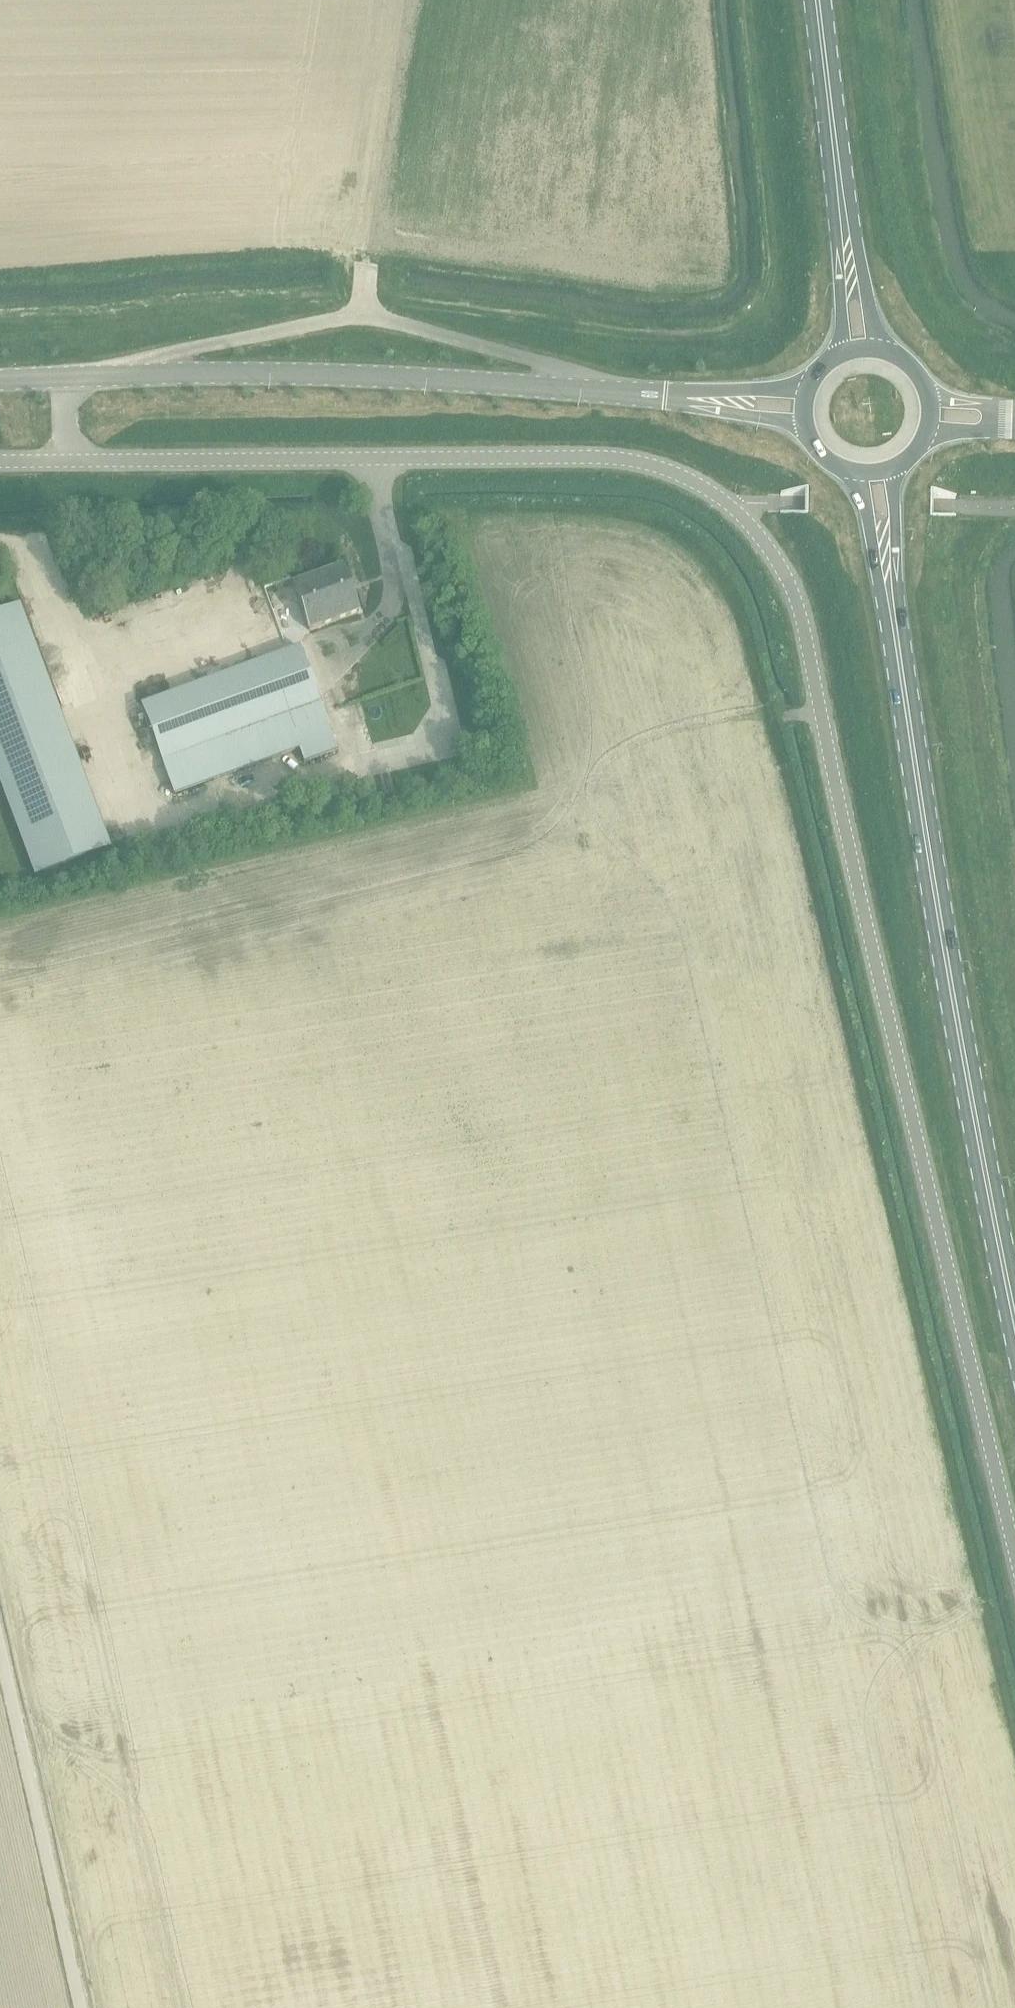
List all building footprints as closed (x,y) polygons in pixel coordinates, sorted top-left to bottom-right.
[(291,585),(308,629),(358,611),(341,566),(291,585)] [(4,796),(79,767),(19,605),(0,612),(0,786),(4,796)] [(140,706),(158,755),(317,698),(298,648),(140,706)] [(317,698),(158,755),(172,794),(298,748),(303,762),(336,750),(317,698)] [(79,767),(4,796),(34,877),(110,849),(82,773),(79,767)]
